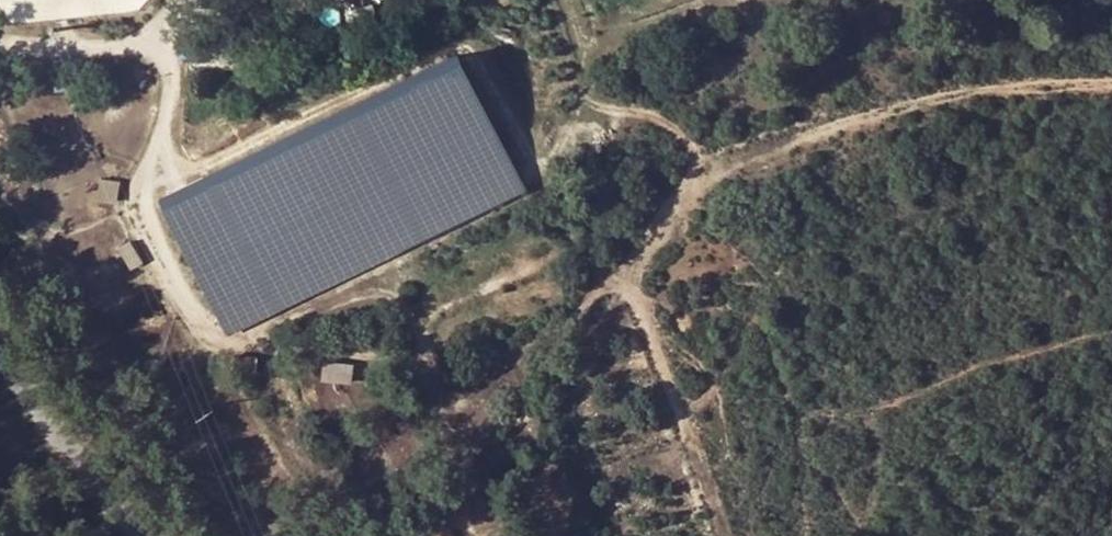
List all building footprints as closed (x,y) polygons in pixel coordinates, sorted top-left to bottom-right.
[(225,323),(537,202),(481,58),(169,179),(225,323)] [(329,378),(356,378),(356,360),(329,360),(329,378)]
